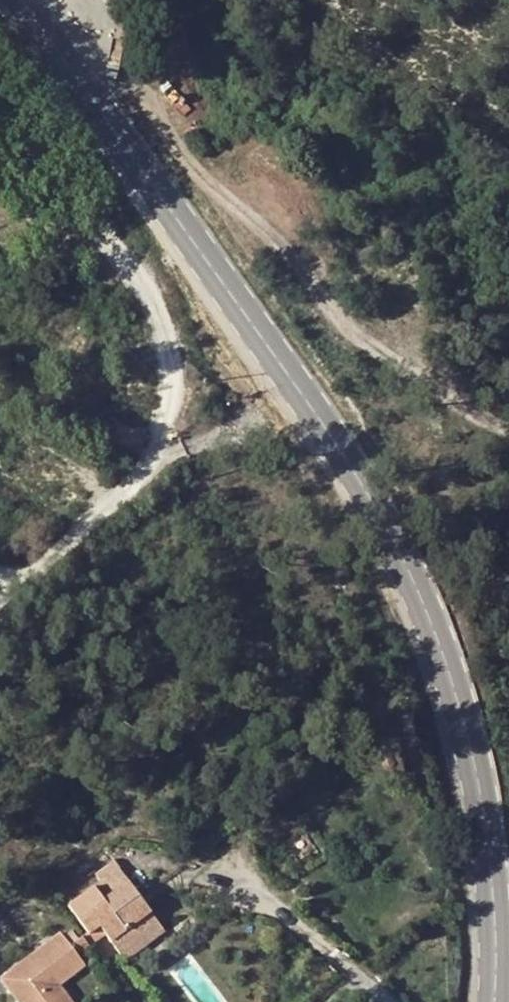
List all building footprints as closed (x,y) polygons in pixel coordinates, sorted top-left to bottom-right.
[(123,959),(164,931),(119,869),(117,870),(111,862),(93,875),(100,884),(85,894),(68,906),(89,934),(99,927),(118,951),(123,959)] [(69,947),(76,957),(89,948),(82,938),(77,941),(71,933),(63,939),(69,947)] [(84,967),(76,957),(69,947),(63,939),(60,935),(1,978),(19,1001),(70,1001),(59,986),(84,967)]
